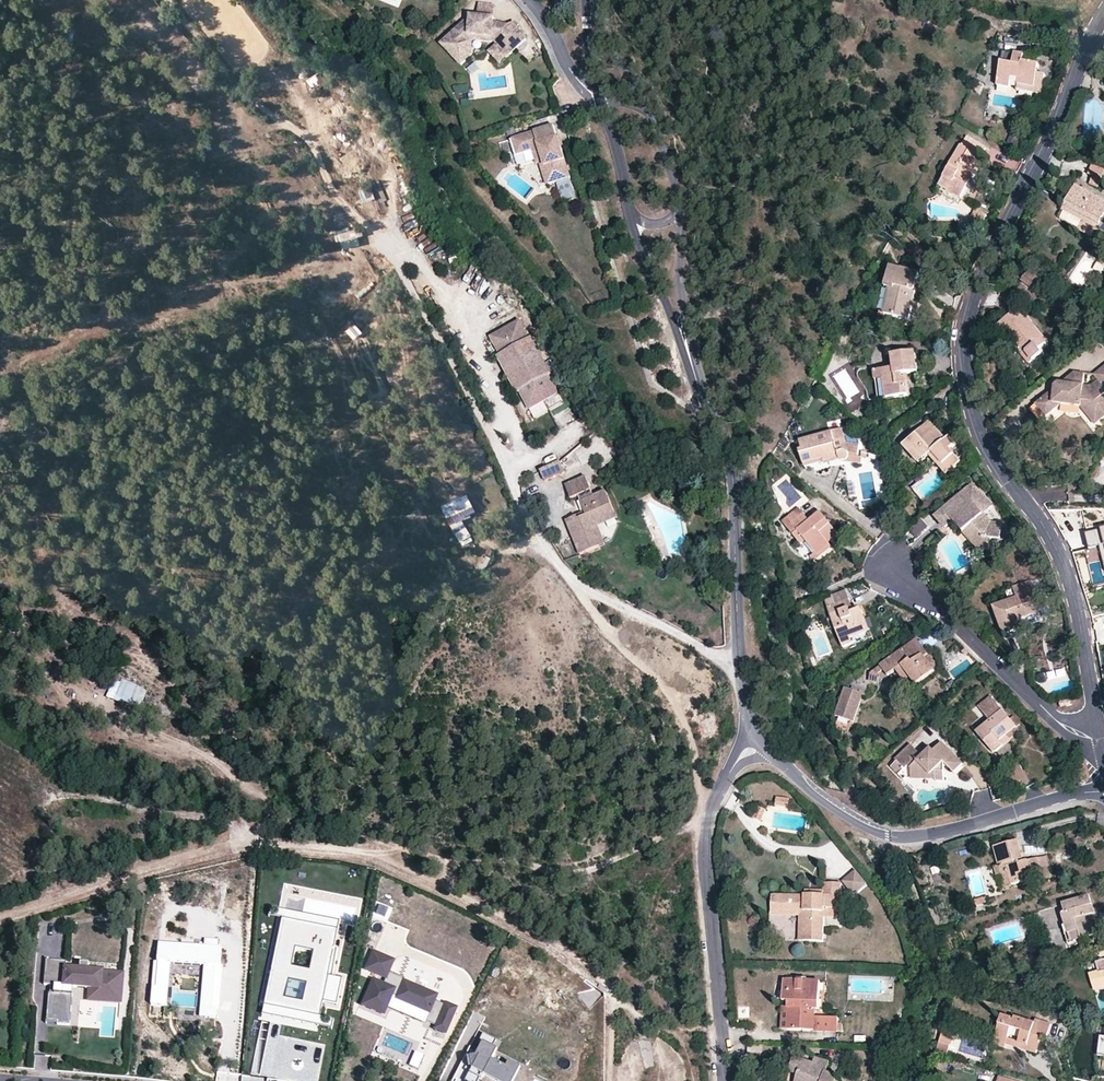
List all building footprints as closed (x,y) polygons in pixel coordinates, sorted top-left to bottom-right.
[(495,20),(472,17),(471,21),(463,28),(461,27),(441,44),(457,63),(467,53),(464,49),(467,47),(467,38),(470,38),(497,41),(512,55),(526,40),(515,22),(509,26),(494,24),(495,20)] [(497,41),(470,38),(467,38),(467,47),(464,49),(467,53),(457,63),(461,66),(472,56),(474,42),(496,44),(498,46),(490,55),(502,66),(512,55),(497,41)] [(1042,93),(1045,75),(1037,74),(1039,65),(1023,62),(1025,50),(1003,47),(998,86),(1011,88),(1012,80),(1019,82),(1018,89),(1042,93)] [(304,80),(312,92),(327,81),(319,70),(304,80)] [(980,93),(984,84),(977,81),(973,90),(980,93)] [(548,186),(554,184),(570,179),(571,178),(560,144),(554,146),(553,141),(558,139),(554,127),(513,141),(518,156),(533,151),(537,165),(540,164),(548,186)] [(940,170),(947,173),(940,186),(961,198),(974,173),(972,172),(986,146),(967,136),(949,168),(943,165),(940,170)] [(1101,179),(1103,172),(1103,167),(1093,163),(1089,174),(1093,176),(1091,182),(1096,184),(1099,178),(1101,179)] [(573,189),(570,179),(554,184),(558,194),(573,189)] [(1103,215),(1103,199),(1075,185),(1063,210),(1098,228),(1101,221),(1103,215)] [(961,198),(940,186),(936,193),(958,204),(961,198)] [(371,187),(358,189),(360,200),(373,198),(371,187)] [(986,215),(976,210),(974,214),(984,219),(986,215)] [(890,266),(886,289),(890,290),(885,314),(908,319),(917,271),(890,266)] [(1046,283),(1030,271),(1021,282),(1037,294),(1046,283)] [(881,313),(885,314),(890,290),(886,289),(881,313)] [(1047,343),(1022,309),(996,328),(1005,341),(1011,337),(1016,344),(1031,363),(1043,353),(1040,348),(1047,343)] [(345,329),(351,339),(361,333),(355,323),(345,329)] [(552,375),(533,340),(531,341),(522,323),(492,337),(502,356),(499,357),(517,393),(520,391),(529,410),(558,395),(549,377),(552,375)] [(1016,344),(1011,337),(1005,341),(1010,348),(1016,344)] [(916,353),(893,356),(895,369),(883,371),(886,399),(909,396),(907,378),(903,379),(902,375),(906,375),(919,373),(916,353)] [(1085,387),(1085,375),(1075,375),(1063,387),(1060,386),(1056,390),(1056,392),(1045,403),(1055,415),(1061,409),(1069,410),(1069,403),(1081,404),(1081,410),(1082,410),(1090,419),(1093,416),(1100,424),(1103,420),(1103,368),(1095,376),(1100,381),(1092,387),(1085,387)] [(878,400),(886,399),(883,371),(875,372),(878,400)] [(1055,415),(1045,403),(1039,409),(1050,420),(1055,415)] [(1100,424),(1093,416),(1090,419),(1098,426),(1100,424)] [(839,420),(823,422),(824,430),(840,428),(839,420)] [(916,432),(918,434),(925,443),(938,431),(929,421),(916,432)] [(806,471),(825,465),(824,462),(835,458),(833,452),(838,451),(841,460),(842,461),(845,462),(847,460),(848,457),(858,459),(860,445),(848,444),(843,428),(800,441),(803,450),(800,451),(806,471)] [(918,434),(904,446),(919,463),(929,454),(932,452),(951,471),(961,461),(953,452),(958,447),(952,440),(949,443),(938,431),(925,443),(918,434)] [(825,465),(841,460),(838,451),(833,452),(835,458),(824,462),(825,465)] [(947,474),(951,471),(932,452),(929,454),(947,474)] [(545,482),(564,473),(560,462),(540,470),(545,482)] [(579,555),(598,547),(589,523),(614,513),(605,492),(593,497),(585,478),(565,485),(570,499),(578,496),(585,516),(578,519),(576,515),(565,520),(579,555)] [(919,478),(910,487),(923,503),(926,500),(916,489),(923,482),(919,478)] [(955,521),(966,533),(974,525),(985,539),(991,539),(1001,539),(1002,524),(992,524),(983,513),(992,506),(973,485),(937,517),(947,528),(955,521)] [(472,541),(462,520),(474,514),(464,493),(439,505),(459,547),(472,541)] [(799,508),(789,517),(794,523),(788,528),(802,544),(806,541),(817,554),(818,555),(831,545),(829,543),(826,540),(837,531),(820,512),(810,520),(799,508)] [(598,547),(604,544),(597,527),(617,519),(614,513),(589,523),(598,547)] [(930,513),(910,530),(916,537),(936,521),(930,513)] [(789,517),(783,522),(788,528),(794,523),(789,517)] [(990,551),(991,539),(985,539),(974,525),(966,533),(981,550),(990,551)] [(1086,534),(1090,550),(1101,547),(1103,560),(1103,529),(1086,534)] [(840,534),(837,531),(826,540),(829,543),(840,534)] [(832,547),(831,545),(818,555),(817,554),(813,557),(816,561),(832,547)] [(1018,598),(994,607),(1005,635),(1023,627),(1020,618),(1046,608),(1040,590),(1034,592),(1030,581),(1015,588),(1018,598)] [(832,596),(835,605),(828,608),(844,648),(854,644),(853,642),(851,637),(870,630),(863,612),(860,613),(859,611),(855,612),(851,614),(845,601),(850,599),(846,591),(832,596)] [(850,599),(845,601),(851,614),(855,612),(850,599)] [(872,634),(870,630),(851,637),(853,642),(872,634)] [(888,676),(897,670),(902,666),(912,679),(916,685),(935,672),(925,658),(920,651),(923,648),(917,639),(871,673),(870,682),(879,684),(880,675),(879,675),(884,671),(888,676)] [(929,655),(923,648),(920,651),(925,658),(929,655)] [(906,682),(912,679),(902,666),(897,670),(906,682)] [(139,711),(148,691),(115,677),(107,697),(139,711)] [(863,694),(846,687),(835,715),(852,722),(863,694)] [(977,733),(995,754),(1002,747),(998,743),(1007,735),(1016,727),(1010,718),(989,695),(978,705),(991,720),(977,733)] [(1073,703),(1070,696),(1060,701),(1062,707),(1073,703)] [(1010,718),(1016,727),(1021,723),(1014,715),(1010,718)] [(998,743),(1002,747),(1011,740),(1007,735),(998,743)] [(925,754),(923,752),(920,754),(911,744),(895,759),(897,761),(891,767),(899,775),(908,766),(912,770),(912,775),(936,775),(936,779),(936,780),(937,781),(945,781),(945,772),(940,767),(945,762),(955,772),(963,764),(942,743),(934,751),(931,748),(925,754)] [(931,748),(929,746),(923,752),(925,754),(931,748)] [(790,800),(777,798),(776,806),(789,808),(790,800)] [(767,811),(758,807),(754,818),(762,821),(767,811)] [(993,846),(998,866),(1009,863),(1010,866),(1006,867),(1011,885),(1043,877),(1038,858),(1023,862),(1018,840),(993,846)] [(1047,856),(1038,858),(1043,877),(1044,880),(1053,878),(1047,856)] [(1003,887),(1011,885),(1006,867),(1010,866),(1009,863),(998,866),(994,866),(997,877),(1001,876),(1003,887)] [(842,882),(852,895),(864,885),(854,872),(842,882)] [(772,916),(781,916),(781,912),(805,913),(804,941),(824,942),(824,918),(825,909),(833,909),(833,918),(840,919),(841,884),(825,884),(825,891),(825,896),(805,895),(805,897),(773,896),(772,916)] [(1062,914),(1066,925),(1068,934),(1079,931),(1082,939),(1095,936),(1092,927),(1088,916),(1091,915),(1095,913),(1089,896),(1062,904),(1065,913),(1062,914)] [(987,897),(975,900),(977,907),(989,903),(987,897)] [(306,898),(302,916),(339,923),(340,920),(355,923),(358,909),(306,898)] [(282,920),(337,932),(339,923),(302,916),(270,909),(268,917),(282,920)] [(824,918),(833,918),(833,909),(825,909),(824,918)] [(799,941),(804,941),(805,913),(781,912),(781,916),(800,917),(799,941)] [(264,1006),(320,1018),(323,1004),(337,1007),(342,981),(328,978),(337,932),(282,920),(264,1006)] [(1069,943),(1082,939),(1079,931),(1068,934),(1066,925),(1063,926),(1069,943)] [(221,950),(159,945),(157,963),(159,963),(171,964),(205,967),(216,968),(220,968),(221,950)] [(434,1031),(445,1035),(456,1010),(446,1005),(445,1007),(435,1002),(437,997),(403,982),(394,978),(395,976),(389,973),(394,962),(373,953),(366,971),(386,979),(383,985),(373,981),(362,1006),(384,1016),(392,997),(407,1003),(407,1004),(419,1010),(419,1008),(430,1013),(426,1023),(436,1028),(434,1031)] [(46,1021),(46,1024),(58,1024),(70,1025),(73,987),(90,989),(122,991),(123,974),(89,971),(89,964),(80,963),(80,971),(65,970),(66,962),(46,960),(44,985),(54,985),(54,994),(48,993),(46,1021)] [(1096,962),(1099,971),(1089,974),(1094,992),(1103,989),(1103,960),(1096,962)] [(171,964),(159,963),(156,989),(153,989),(151,1005),(168,1006),(171,964)] [(216,968),(205,967),(200,1019),(216,1020),(216,1012),(212,1011),(216,968)] [(789,1002),(789,1008),(788,1030),(838,1032),(838,1019),(816,1017),(816,1010),(819,1010),(820,981),(785,980),(784,1002),(789,1002)] [(121,1003),(122,991),(90,989),(89,1000),(121,1003)] [(320,1018),(264,1006),(262,1016),(332,1030),(334,1021),(320,1018)] [(1002,1016),(994,1041),(1006,1045),(1009,1033),(1026,1037),(1024,1045),(1027,1046),(1026,1050),(1037,1053),(1042,1034),(1048,1036),(1051,1024),(1036,1019),(1035,1023),(1015,1017),(1014,1020),(1002,1016)] [(945,1026),(941,1039),(952,1042),(956,1029),(945,1026)] [(1006,1045),(1026,1050),(1027,1046),(1024,1045),(1026,1037),(1009,1033),(1006,1045)] [(516,1074),(505,1068),(492,1061),(495,1054),(491,1052),(493,1048),(496,1041),(483,1034),(478,1045),(481,1047),(475,1057),(469,1059),(472,1068),(465,1080),(479,1080),(480,1080),(482,1080),(484,1077),(493,1080),(512,1080),(516,1074)] [(941,1039),(938,1050),(949,1053),(952,1042),(941,1039)] [(410,1067),(419,1070),(423,1055),(414,1052),(410,1067)] [(464,1057),(453,1079),(457,1078),(462,1080),(465,1080),(472,1068),(469,1059),(468,1059),(464,1057)] [(794,1058),(790,1072),(798,1075),(796,1080),(836,1080),(838,1076),(826,1073),(813,1069),(814,1064),(794,1058)] [(1080,1069),(1085,1076),(1092,1072),(1098,1080),(1103,1080),(1103,1064),(1100,1058),(1080,1069)] [(816,1059),(814,1064),(813,1069),(826,1073),(829,1062),(816,1059)] [(947,1063),(938,1061),(936,1070),(944,1072),(947,1063)] [(505,1068),(516,1074),(519,1068),(508,1062),(505,1068)]
